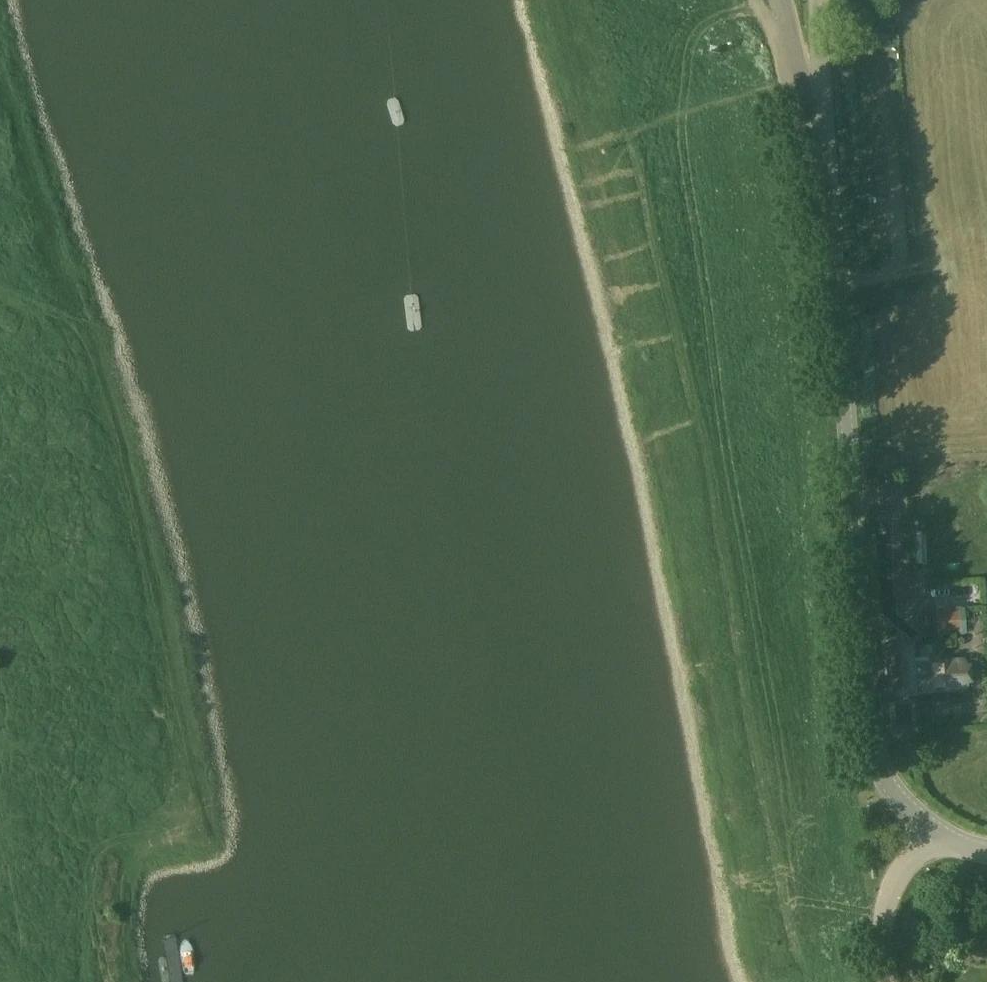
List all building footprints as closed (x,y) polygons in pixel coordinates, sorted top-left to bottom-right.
[(855,15),(868,14),(867,1),(854,2),(855,15)] [(936,608),(937,632),(962,631),(961,607),(936,608)] [(964,660),(910,663),(909,644),(887,645),(890,693),(966,688),(964,660)]
